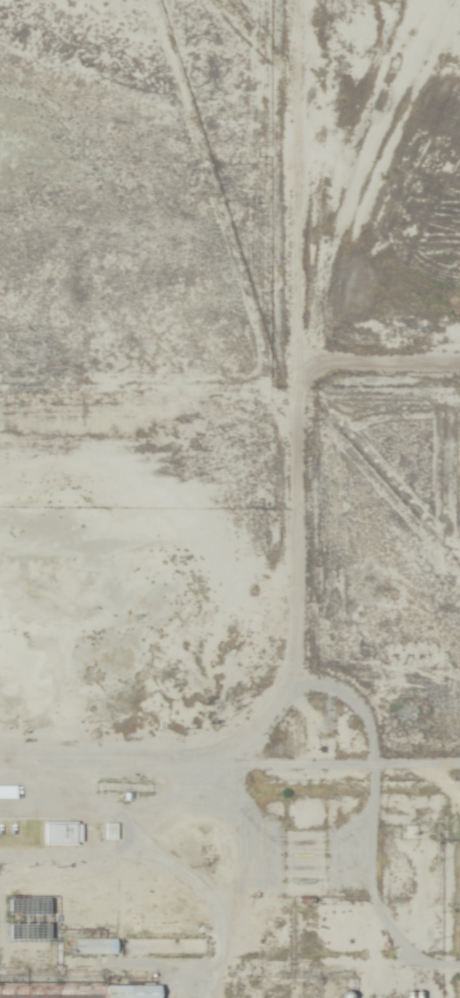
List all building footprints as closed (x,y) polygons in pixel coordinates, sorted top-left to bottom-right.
[(13,799),(13,785),(0,785),(0,799),(13,799)] [(40,845),(79,845),(79,822),(40,822),(40,845)] [(71,953),(114,953),(114,938),(71,938),(71,953)] [(155,984),(97,985),(98,997),(155,997),(155,984)]
